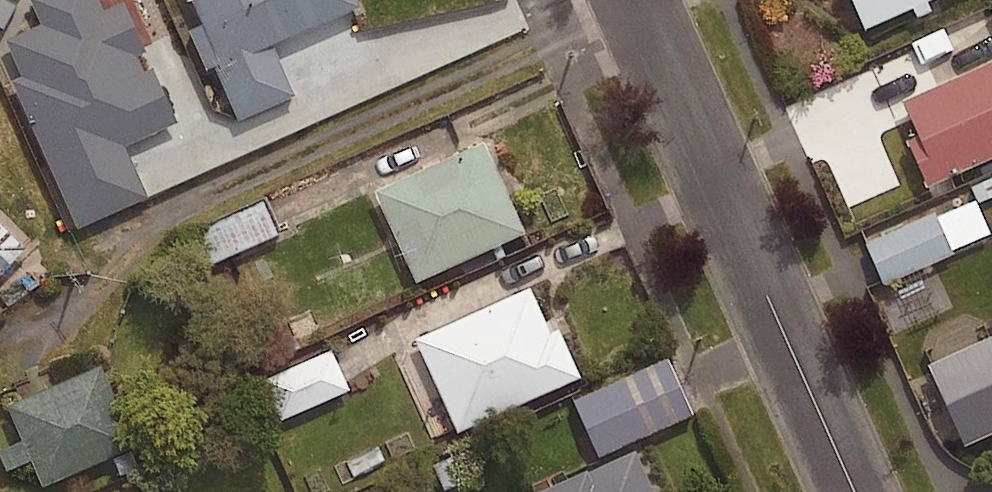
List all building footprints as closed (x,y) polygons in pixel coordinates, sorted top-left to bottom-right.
[(238,122),(293,99),(271,49),(359,12),(354,0),(186,0),(238,122)] [(864,35),(943,0),(849,0),(864,35)] [(901,105),(917,140),(907,145),(927,190),(991,162),(991,65),(901,105)] [(483,146),(374,195),(416,287),(525,238),(483,146)] [(973,200),(866,246),(882,286),(990,240),(977,209),(991,203),(991,179),(968,189),(973,200)] [(279,237),(265,206),(189,239),(202,270),(279,237)] [(27,253),(0,226),(0,279),(27,253)] [(530,293),(416,344),(457,436),(580,382),(558,334),(549,337),(530,293)] [(927,370),(963,451),(991,438),(991,342),(927,370)] [(348,394),(330,354),(263,384),(281,424),(348,394)] [(691,419),(665,362),(573,403),(599,460),(691,419)] [(102,369),(6,410),(41,491),(137,450),(102,369)] [(551,491),(653,491),(636,455),(551,491)]
